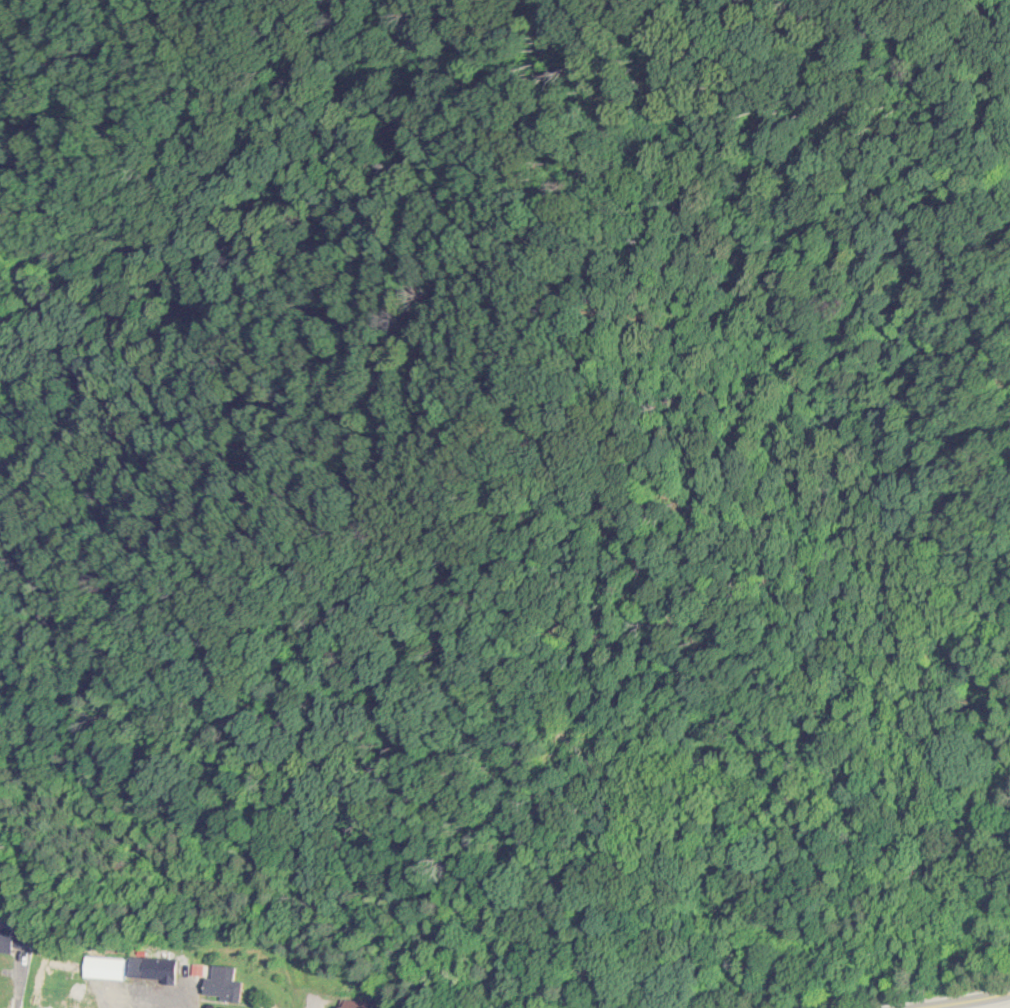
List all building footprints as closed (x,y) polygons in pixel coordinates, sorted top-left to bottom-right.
[(12,956),(13,950),(31,951),(33,930),(0,927),(0,954),(12,956)] [(176,960),(144,960),(144,981),(176,981),(176,960)] [(235,969),(209,966),(206,1001),(240,1004),(242,984),(234,983),(235,969)]
